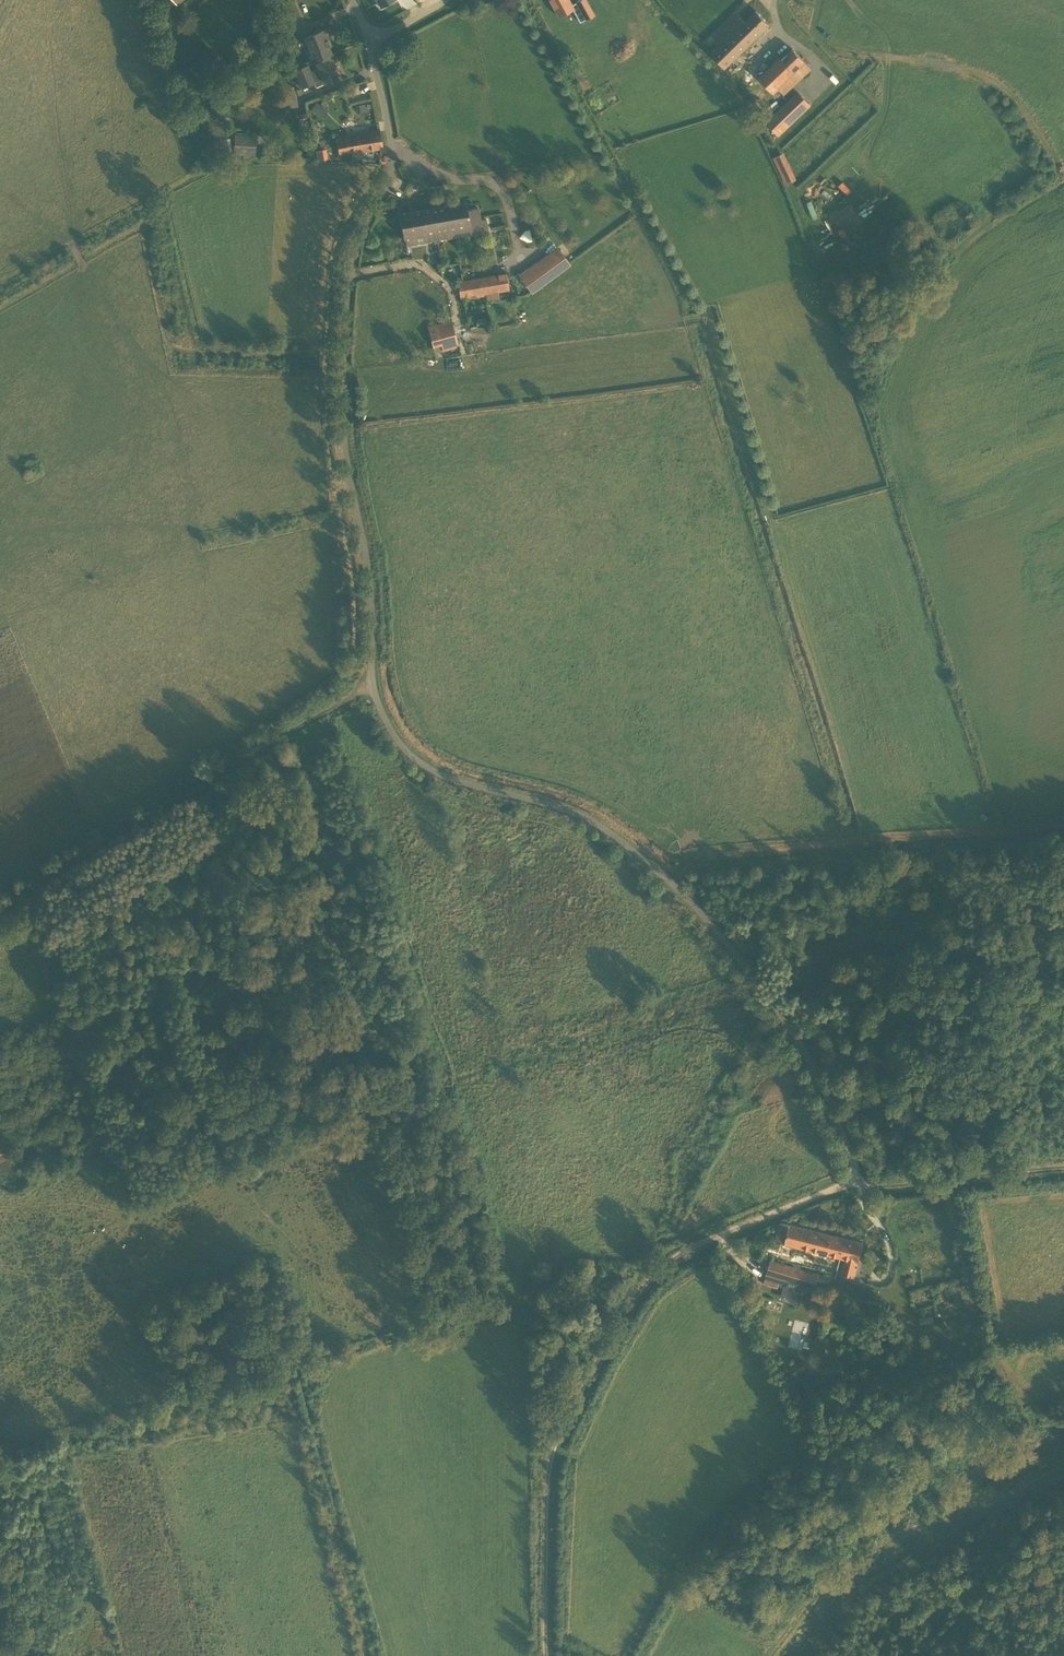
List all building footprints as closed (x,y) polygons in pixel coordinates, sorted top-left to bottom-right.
[(559,17),(573,9),(580,22),(585,19),(586,20),(595,15),(586,0),(579,0),(576,1),(576,2),(572,4),(570,0),(550,0),(559,17)] [(677,6),(688,15),(701,0),(682,0),(677,6)] [(741,25),(726,39),(712,53),(725,68),(770,24),(756,10),(747,19),(740,12),(734,18),(741,25)] [(704,16),(693,26),(702,36),(713,26),(704,16)] [(324,29),(319,31),(305,37),(315,61),(328,55),(331,54),(326,40),(329,39),(324,29)] [(794,72),(805,61),(793,48),(781,59),(780,58),(759,78),(773,93),(795,73),(794,72)] [(328,55),(315,61),(318,68),(310,71),(307,65),(295,70),(303,87),(314,82),(316,87),(325,83),(325,84),(338,78),(328,55)] [(779,135),(810,105),(798,92),(767,122),(779,135)] [(315,103),(312,109),(324,117),(328,111),(315,103)] [(305,113),(298,114),(301,132),(309,130),(305,113)] [(383,147),(380,130),(379,129),(336,138),(340,154),(358,150),(359,152),(383,147)] [(256,135),(234,134),(233,158),(240,158),(241,155),(243,155),(243,158),(250,158),(250,155),(255,156),(256,135)] [(326,148),(316,150),(317,160),(328,159),(326,148)] [(466,202),(431,208),(437,240),(476,233),(475,224),(481,223),(478,208),(468,210),(466,202)] [(422,234),(423,242),(437,240),(431,208),(400,214),(404,237),(422,234)] [(532,293),(571,264),(557,246),(519,275),(532,293)] [(483,278),(486,293),(509,289),(506,274),(483,278)] [(459,282),(462,297),(462,299),(485,296),(485,293),(486,293),(483,278),(459,282)] [(436,324),(443,351),(458,346),(451,320),(436,324)] [(781,1243),(827,1254),(858,1262),(863,1243),(781,1222),(776,1241),(780,1242),(780,1244),(781,1244),(781,1243)] [(779,1283),(784,1285),(795,1288),(815,1293),(819,1275),(791,1266),(772,1261),(765,1283),(778,1287),(779,1283)] [(784,1285),(780,1299),(799,1305),(803,1293),(794,1291),(795,1288),(784,1285)] [(795,1319),(789,1346),(802,1349),(808,1322),(795,1319)]
